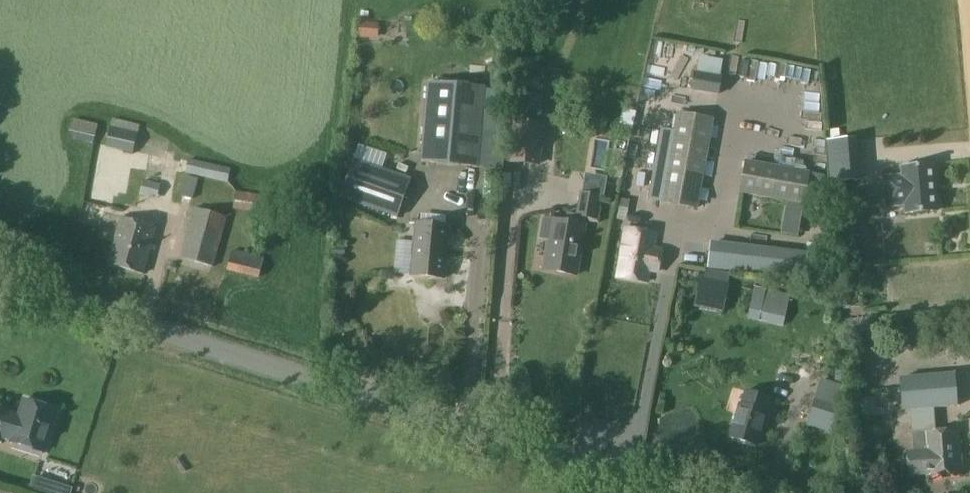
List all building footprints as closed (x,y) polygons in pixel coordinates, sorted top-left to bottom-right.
[(360,23),(360,33),(375,35),(375,24),(360,23)] [(741,56),(738,80),(760,83),(761,72),(777,74),(776,84),(796,86),(797,77),(781,75),(782,62),(741,56)] [(669,70),(668,91),(683,92),(684,70),(669,70)] [(722,76),(694,71),(691,90),(719,95),(722,76)] [(473,166),(480,86),(430,82),(423,162),(473,166)] [(715,120),(682,114),(678,133),(663,131),(652,199),(700,207),(715,120)] [(92,144),(97,122),(72,116),(67,138),(92,144)] [(540,162),(543,121),(539,120),(516,118),(513,160),(540,162)] [(140,125),(112,119),(105,146),(134,153),(140,125)] [(828,137),(833,177),(860,175),(856,134),(828,137)] [(772,151),(775,138),(762,135),(759,147),(772,151)] [(396,209),(406,176),(357,159),(348,191),(396,209)] [(229,183),(232,168),(190,160),(187,174),(229,183)] [(805,203),(810,170),(746,161),(741,193),(805,203)] [(937,212),(933,166),(902,168),(903,177),(879,179),(882,208),(905,206),(906,214),(937,212)] [(580,172),(580,186),(601,187),(601,172),(580,172)] [(274,215),(277,194),(236,188),(234,208),(274,215)] [(554,214),(544,270),(577,275),(587,214),(595,216),(599,193),(581,189),(576,217),(554,214)] [(106,214),(107,203),(87,200),(86,211),(106,214)] [(212,265),(227,218),(197,208),(182,256),(212,265)] [(144,275),(157,227),(120,217),(107,264),(144,275)] [(445,278),(449,227),(417,224),(412,275),(445,278)] [(655,266),(656,256),(652,255),(655,240),(625,235),(618,276),(647,282),(650,265),(655,266)] [(390,239),(391,272),(406,271),(405,239),(390,239)] [(731,265),(731,241),(700,242),(701,266),(731,265)] [(826,254),(744,242),(738,267),(824,278),(826,254)] [(261,278),(265,259),(233,252),(229,270),(261,278)] [(725,314),(730,288),(700,282),(695,307),(725,314)] [(787,316),(792,293),(768,288),(763,310),(787,316)] [(938,432),(937,411),(958,409),(956,375),(901,379),(903,413),(914,412),(915,433),(927,432),(927,450),(907,452),(909,477),(927,475),(927,476),(955,474),(953,431),(938,432)] [(838,426),(847,385),(822,377),(811,418),(838,426)] [(773,420),(779,400),(745,391),(742,404),(739,403),(730,437),(757,444),(764,417),(773,420)] [(57,410),(24,400),(19,417),(7,413),(8,409),(0,407),(0,438),(0,436),(12,440),(11,443),(44,453),(57,410)] [(31,492),(35,492),(71,492),(71,490),(34,478),(31,492)]
